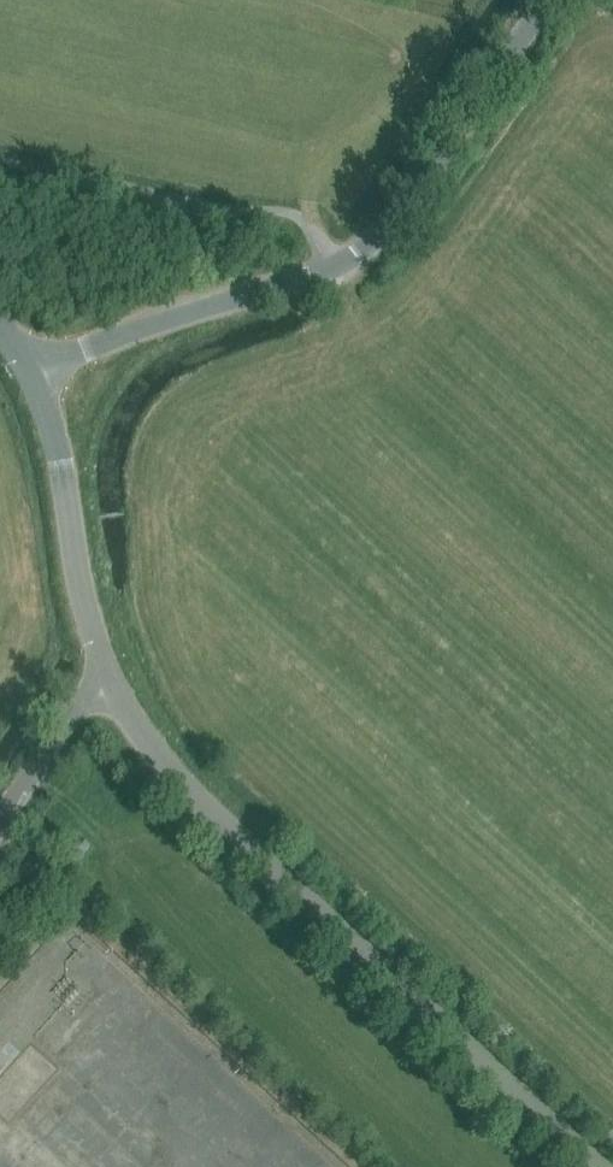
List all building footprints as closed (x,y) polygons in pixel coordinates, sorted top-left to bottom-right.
[(74,866),(89,849),(80,840),(64,857),(74,866)]
